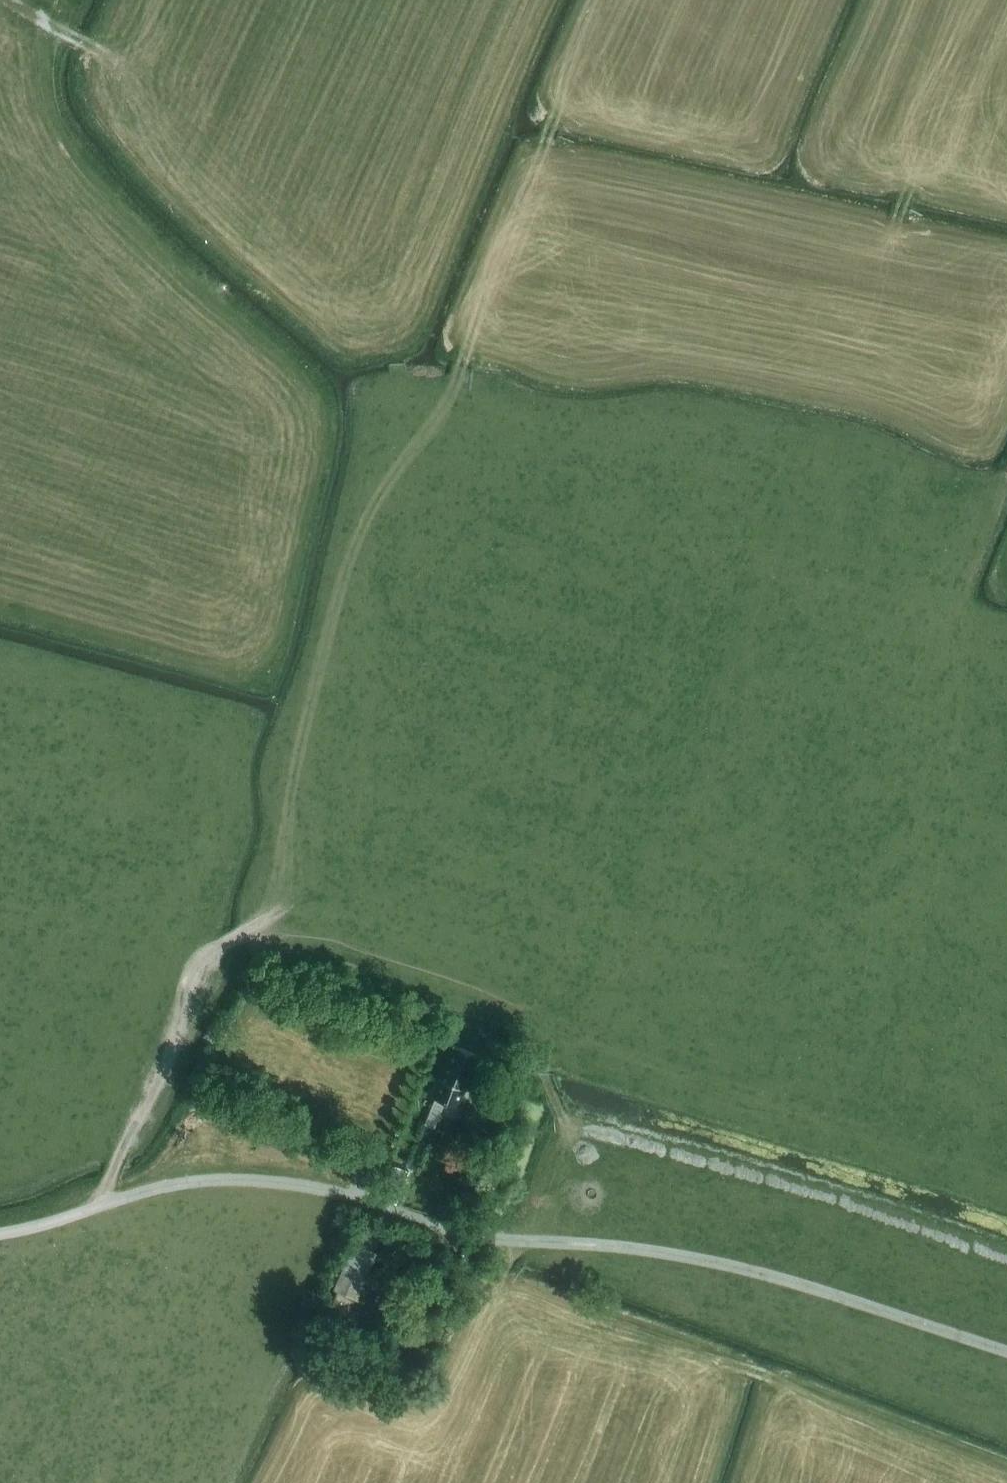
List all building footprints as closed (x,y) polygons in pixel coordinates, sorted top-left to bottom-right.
[(453,1043),(446,1061),(432,1055),(425,1074),(438,1079),(431,1096),(458,1107),(479,1054),(453,1043)] [(334,1289),(357,1299),(377,1254),(354,1244),(334,1289)]
